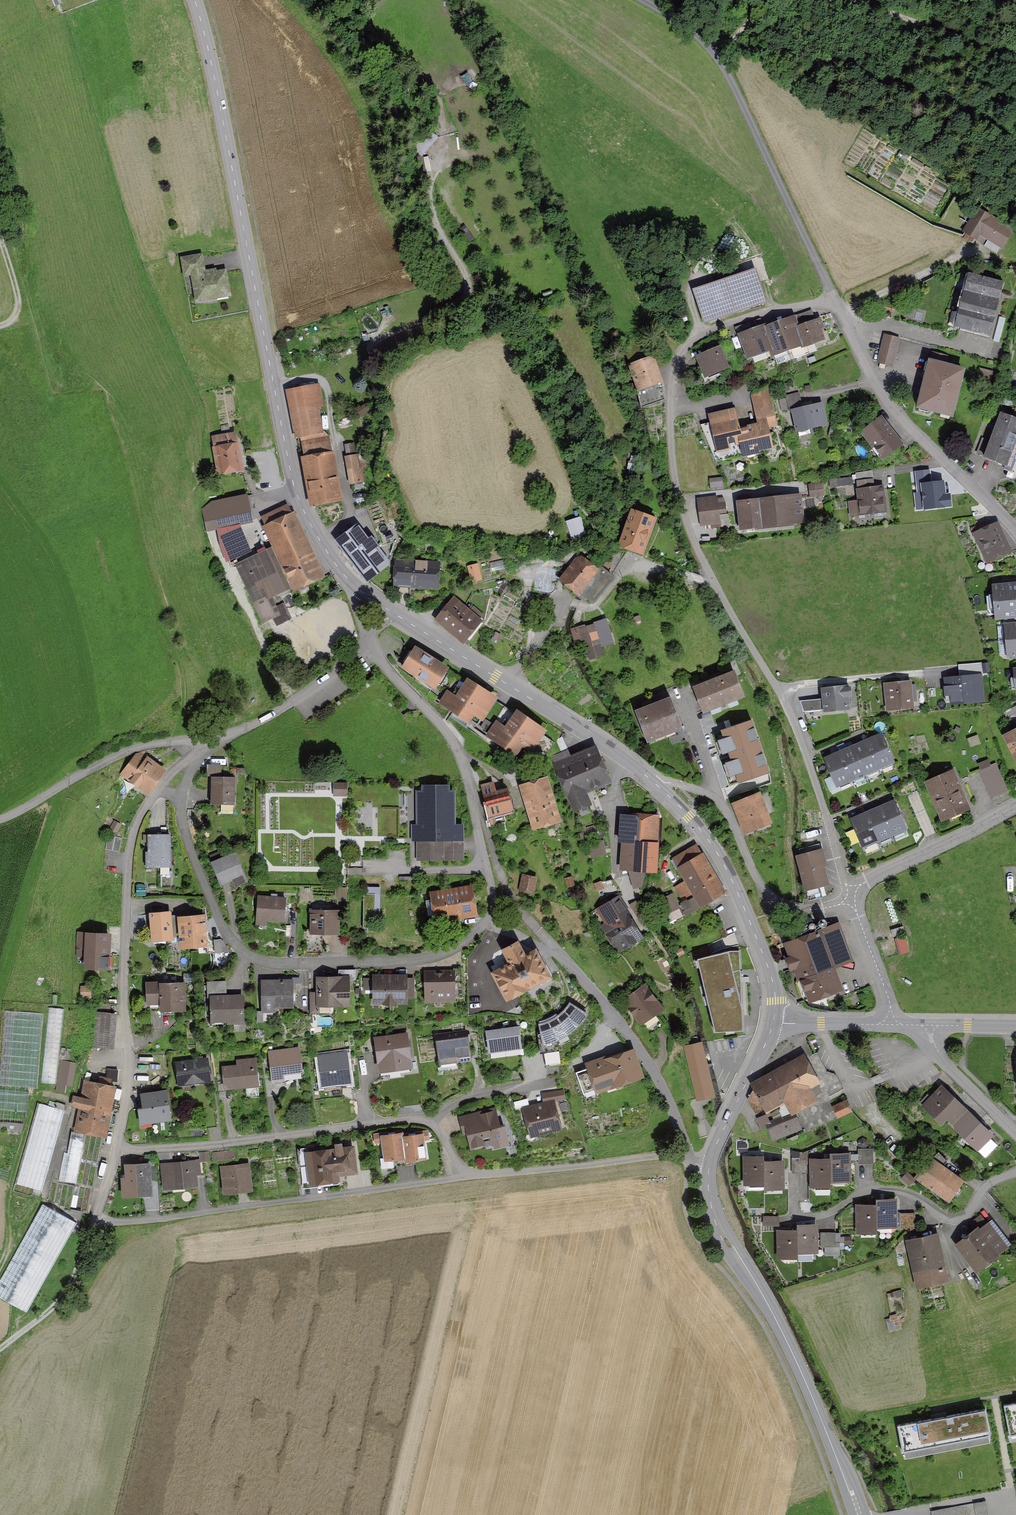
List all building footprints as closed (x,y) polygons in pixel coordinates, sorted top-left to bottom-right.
[(1013,228),(978,206),(962,231),(980,243),(985,235),(1003,245),(1013,228)] [(204,251),(181,255),(185,273),(191,272),(197,300),(232,294),(227,266),(207,270),(204,251)] [(757,267),(694,288),(705,320),(767,300),(757,267)] [(992,335),(1006,280),(971,271),(957,326),(992,335)] [(938,274),(923,281),(927,288),(942,281),(938,274)] [(779,320),(789,348),(805,342),(799,324),(795,314),(779,320)] [(828,338),(820,317),(799,324),(805,342),(806,345),(828,338)] [(789,348),(779,320),(765,325),(773,347),(775,353),(789,348)] [(764,324),(739,333),(748,356),(773,347),(765,325),(764,324)] [(900,336),(884,332),(878,360),(894,363),(900,336)] [(723,344),(697,355),(706,375),(731,364),(723,344)] [(655,354),(629,363),(639,390),(664,381),(655,354)] [(968,367),(931,358),(919,406),(956,415),(968,367)] [(995,371),(980,366),(978,373),(993,378),(995,371)] [(319,383),(286,389),(295,437),(328,430),(319,383)] [(742,425),(742,443),(744,454),(775,446),(770,425),(779,423),(770,389),(752,393),(759,421),(742,425)] [(823,400),(792,408),(797,430),(829,423),(823,400)] [(717,449),(742,443),(742,425),(737,405),(708,412),(717,449)] [(870,406),(861,413),(868,422),(877,415),(870,406)] [(1003,411),(985,456),(1011,466),(1015,453),(1015,416),(1003,411)] [(883,414),(862,430),(883,459),(905,444),(883,414)] [(213,447),(219,475),(245,470),(240,442),(213,447)] [(333,449),(301,455),(311,506),(342,500),(333,449)] [(367,451),(345,454),(349,482),(367,480),(365,466),(369,465),(367,451)] [(917,492),(914,492),(916,510),(952,506),(950,493),(947,493),(945,480),(931,481),(930,470),(915,471),(917,492)] [(712,488),(724,487),(723,478),(711,480),(712,488)] [(884,484),(857,488),(861,514),(888,510),(884,484)] [(802,491),(760,496),(763,525),(806,520),(802,491)] [(247,493),(211,500),(202,509),(206,532),(217,530),(240,525),(253,522),(247,493)] [(729,522),(725,495),(698,498),(701,526),(729,522)] [(741,528),(763,525),(760,496),(737,499),(741,528)] [(263,524),(272,545),(283,569),(291,588),(293,592),(326,578),(296,509),(263,524)] [(659,519),(633,509),(619,545),(645,555),(659,519)] [(998,519),(973,532),(988,562),(1013,550),(998,519)] [(352,558),(373,542),(358,523),(337,539),(352,558)] [(252,551),(240,525),(217,530),(219,544),(227,563),(252,551)] [(373,542),(352,558),(368,578),(389,562),(373,542)] [(234,562),(245,587),(283,569),(272,545),(234,562)] [(579,552),(559,579),(579,594),(599,567),(579,552)] [(393,586),(439,589),(441,562),(395,559),(393,586)] [(503,559),(491,562),(492,570),(505,567),(503,559)] [(478,563),(468,565),(472,580),(482,578),(478,563)] [(272,596),(291,588),(283,569),(245,587),(261,622),(272,617),(277,625),(292,617),(284,601),(277,605),(272,596)] [(993,582),(997,618),(1015,616),(1015,580),(993,582)] [(469,608),(454,596),(435,618),(465,643),(484,620),(481,618),(484,614),(472,604),(469,608)] [(606,617),(570,629),(574,641),(583,638),(590,659),(605,654),(602,647),(614,643),(606,617)] [(1006,641),(1015,639),(1015,622),(1004,623),(1006,641)] [(1006,641),(1007,657),(1015,656),(1015,639),(1006,641)] [(437,689),(451,667),(416,645),(402,668),(437,689)] [(746,697),(735,670),(693,686),(703,713),(746,697)] [(982,673),(943,677),(946,705),(985,701),(982,673)] [(458,694),(448,687),(438,702),(469,721),(474,713),(484,720),(499,696),(469,678),(458,694)] [(912,680),(884,683),(886,711),(914,708),(912,680)] [(851,683),(821,686),(822,698),(823,709),(823,711),(853,708),(851,683)] [(684,730),(670,697),(635,710),(648,744),(684,730)] [(822,698),(800,700),(804,711),(823,709),(822,698)] [(505,705),(499,714),(507,719),(512,710),(505,705)] [(1015,730),(1015,706),(1006,712),(1015,730)] [(498,719),(487,734),(516,755),(524,745),(533,752),(549,730),(520,709),(508,726),(498,719)] [(752,719),(721,729),(739,783),(770,772),(752,719)] [(1015,730),(1005,735),(1015,755),(1015,730)] [(882,733),(866,740),(879,770),(894,763),(882,733)] [(865,776),(879,770),(866,740),(852,745),(865,776)] [(850,782),(865,776),(852,745),(837,752),(850,782)] [(596,746),(554,764),(574,812),(592,804),(588,793),(612,783),(596,746)] [(149,794),(167,770),(139,750),(122,774),(149,794)] [(836,788),(850,782),(837,752),(824,757),(836,788)] [(989,758),(978,763),(981,769),(979,770),(991,798),(1009,790),(996,761),(991,764),(989,758)] [(972,808),(956,769),(927,781),(942,820),(972,808)] [(547,774),(519,783),(532,828),(562,819),(547,774)] [(235,776),(212,776),(212,803),(235,803),(235,776)] [(334,783),(335,793),(349,793),(349,783),(334,783)] [(510,788),(486,794),(491,816),(516,810),(510,788)] [(460,789),(416,789),(415,858),(465,858),(466,825),(460,825),(460,789)] [(760,789),(731,801),(744,833),(773,821),(760,789)] [(881,805),(894,835),(908,829),(895,799),(881,805)] [(894,835),(881,805),(866,812),(879,842),(894,835)] [(658,841),(660,814),(621,811),(619,840),(622,840),(621,868),(658,870),(660,841),(658,841)] [(865,847),(879,842),(866,812),(852,817),(865,847)] [(170,833),(146,833),(147,865),(171,865),(170,833)] [(122,837),(108,834),(106,848),(119,850),(122,837)] [(606,855),(603,840),(587,843),(591,858),(606,855)] [(726,893),(697,844),(671,859),(684,881),(700,908),(726,893)] [(832,884),(823,846),(795,853),(804,890),(832,884)] [(236,850),(213,861),(222,882),(246,872),(236,850)] [(538,876),(522,873),(519,892),(534,895),(538,876)] [(572,876),(564,878),(567,888),(575,886),(572,876)] [(619,890),(614,879),(596,884),(602,899),(619,890)] [(700,908),(684,881),(674,887),(683,903),(680,904),(687,916),(700,908)] [(479,915),(474,885),(431,892),(436,922),(479,915)] [(287,896),(259,893),(256,924),(267,925),(268,918),(285,919),(287,896)] [(376,893),(365,893),(364,926),(375,926),(376,893)] [(673,893),(654,902),(661,917),(680,907),(673,893)] [(632,914),(620,894),(597,908),(606,923),(602,926),(618,953),(644,938),(630,915),(632,914)] [(171,909),(149,912),(152,939),(174,937),(171,909)] [(341,910),(312,909),(311,933),(340,933),(341,910)] [(206,912),(178,915),(181,947),(209,944),(206,912)] [(854,960),(839,921),(783,942),(788,955),(785,956),(790,969),(793,968),(806,1002),(844,987),(836,967),(854,960)] [(891,929),(900,954),(910,951),(901,926),(891,929)] [(112,932),(85,931),(84,967),(111,968),(112,932)] [(509,964),(492,973),(507,1002),(552,978),(537,948),(526,954),(519,942),(502,950),(509,964)] [(715,1029),(742,1027),(741,950),(729,950),(728,949),(697,956),(707,993),(715,1029)] [(456,969),(425,970),(427,1000),(457,999),(456,969)] [(408,972),(374,973),(374,1002),(408,1001),(408,972)] [(352,974),(318,976),(319,1007),(353,1005),(352,974)] [(187,979),(147,981),(148,1002),(161,1002),(161,1013),(188,1011),(187,979)] [(294,979),(263,979),(262,1007),(294,1007),(294,979)] [(665,1007),(645,981),(621,999),(641,1025),(665,1007)] [(244,994),(211,995),(212,1023),(245,1022),(244,994)] [(539,1023),(543,1044),(564,1037),(577,1027),(589,1012),(570,1001),(562,1010),(554,1017),(539,1023)] [(5,1007),(0,1074),(0,1119),(25,1121),(28,1086),(38,1087),(44,1010),(5,1007)] [(64,1009),(49,1007),(41,1081),(56,1082),(64,1009)] [(117,1012),(96,1011),(93,1046),(114,1047),(117,1012)] [(521,1025),(488,1030),(491,1053),(525,1048),(521,1025)] [(408,1031),(375,1036),(380,1073),(413,1068),(408,1031)] [(470,1031),(437,1035),(440,1064),(473,1060),(470,1031)] [(715,1096),(702,1040),(683,1044),(696,1100),(715,1096)] [(300,1047),(269,1052),(273,1083),(286,1081),(285,1075),(304,1072),(300,1047)] [(646,1078),(636,1048),(589,1063),(598,1093),(646,1078)] [(347,1050),(319,1054),(323,1087),(352,1083),(347,1050)] [(822,1083),(807,1054),(752,1081),(767,1109),(786,1100),(794,1114),(817,1102),(810,1088),(822,1083)] [(208,1057),(176,1061),(179,1086),(212,1081),(208,1057)] [(238,1065),(223,1066),(226,1089),(260,1086),(257,1057),(237,1059),(238,1065)] [(78,1063),(63,1061),(59,1083),(74,1085),(78,1063)] [(117,1084),(84,1077),(81,1095),(75,1094),(72,1105),(81,1107),(76,1130),(107,1136),(117,1084)] [(968,1108),(942,1083),(921,1105),(941,1124),(947,1119),(953,1124),(968,1108)] [(168,1088),(141,1093),(143,1105),(139,1105),(142,1124),(173,1119),(168,1088)] [(564,1089),(543,1092),(544,1102),(566,1098),(564,1089)] [(855,1110),(849,1098),(834,1105),(840,1117),(855,1110)] [(563,1129),(555,1100),(526,1108),(535,1137),(563,1129)] [(64,1110),(39,1103),(16,1181),(41,1189),(64,1110)] [(511,1142),(502,1107),(464,1117),(473,1152),(511,1142)] [(995,1134),(968,1108),(953,1124),(955,1126),(954,1127),(978,1151),(995,1134)] [(768,1126),(773,1139),(802,1128),(798,1115),(768,1126)] [(86,1133),(72,1131),(68,1152),(65,1151),(60,1179),(76,1182),(86,1133)] [(403,1132),(383,1134),(387,1159),(407,1157),(404,1136),(403,1132)] [(427,1159),(423,1133),(404,1136),(407,1157),(408,1162),(427,1159)] [(340,1175),(359,1172),(355,1144),(306,1151),(310,1186),(341,1182),(340,1175)] [(874,1148),(866,1149),(867,1162),(875,1162),(874,1148)] [(236,1149),(214,1152),(215,1160),(237,1157),(236,1149)] [(210,1151),(200,1152),(200,1161),(211,1160),(210,1151)] [(851,1152),(832,1152),(832,1157),(832,1182),(851,1181),(851,1152)] [(967,1179),(931,1154),(916,1176),(951,1201),(967,1179)] [(764,1159),(764,1155),(742,1156),(742,1186),(765,1185),(764,1159)] [(832,1182),(832,1157),(812,1157),(813,1186),(832,1186),(832,1182)] [(200,1159),(161,1162),(162,1180),(164,1182),(164,1188),(199,1186),(198,1174),(202,1174),(200,1159)] [(765,1185),(765,1190),(788,1189),(787,1159),(764,1159),(765,1185)] [(152,1163),(127,1164),(127,1177),(122,1177),(123,1197),(154,1196),(152,1163)] [(252,1163),(221,1166),(224,1195),(255,1192),(252,1163)] [(908,1171),(903,1176),(910,1185),(916,1180),(908,1171)] [(899,1226),(899,1197),(878,1197),(878,1204),(878,1226),(899,1226)] [(42,1201),(0,1282),(0,1298),(29,1313),(78,1219),(42,1201)] [(878,1226),(878,1204),(857,1204),(857,1232),(879,1233),(878,1226)] [(908,1227),(908,1212),(900,1212),(900,1227),(908,1227)] [(916,1212),(908,1212),(908,1227),(916,1227),(916,1212)] [(763,1216),(763,1224),(779,1224),(779,1216),(763,1216)] [(1009,1250),(989,1222),(958,1245),(977,1272),(1009,1250)] [(818,1223),(796,1224),(796,1228),(797,1253),(819,1252),(818,1223)] [(797,1253),(796,1228),(777,1229),(778,1258),(797,1258),(797,1253)] [(948,1282),(939,1234),(906,1241),(916,1289),(948,1282)] [(1009,1435),(1015,1433),(1015,1402),(1003,1404),(1009,1435)] [(985,1409),(898,1425),(904,1458),(991,1442),(985,1409)]
